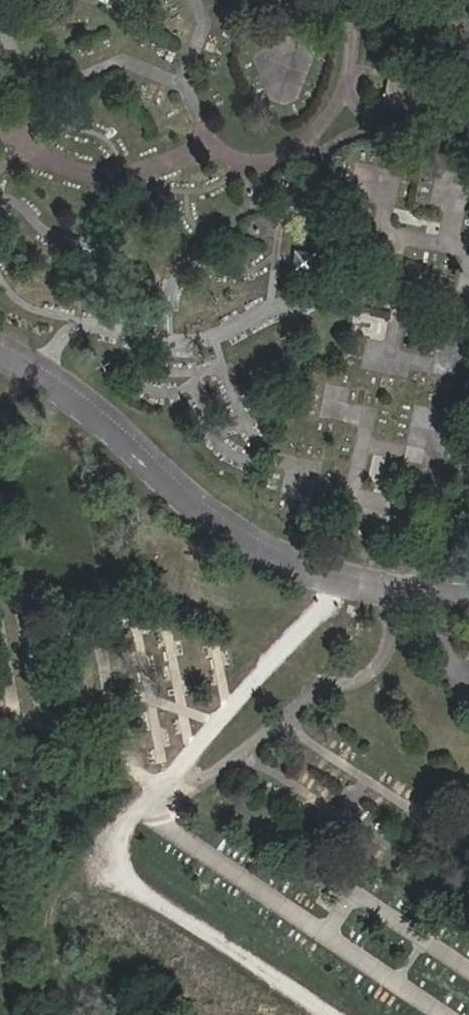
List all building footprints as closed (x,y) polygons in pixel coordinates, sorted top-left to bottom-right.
[(315,253),(294,250),(291,271),(312,274),(315,253)]
